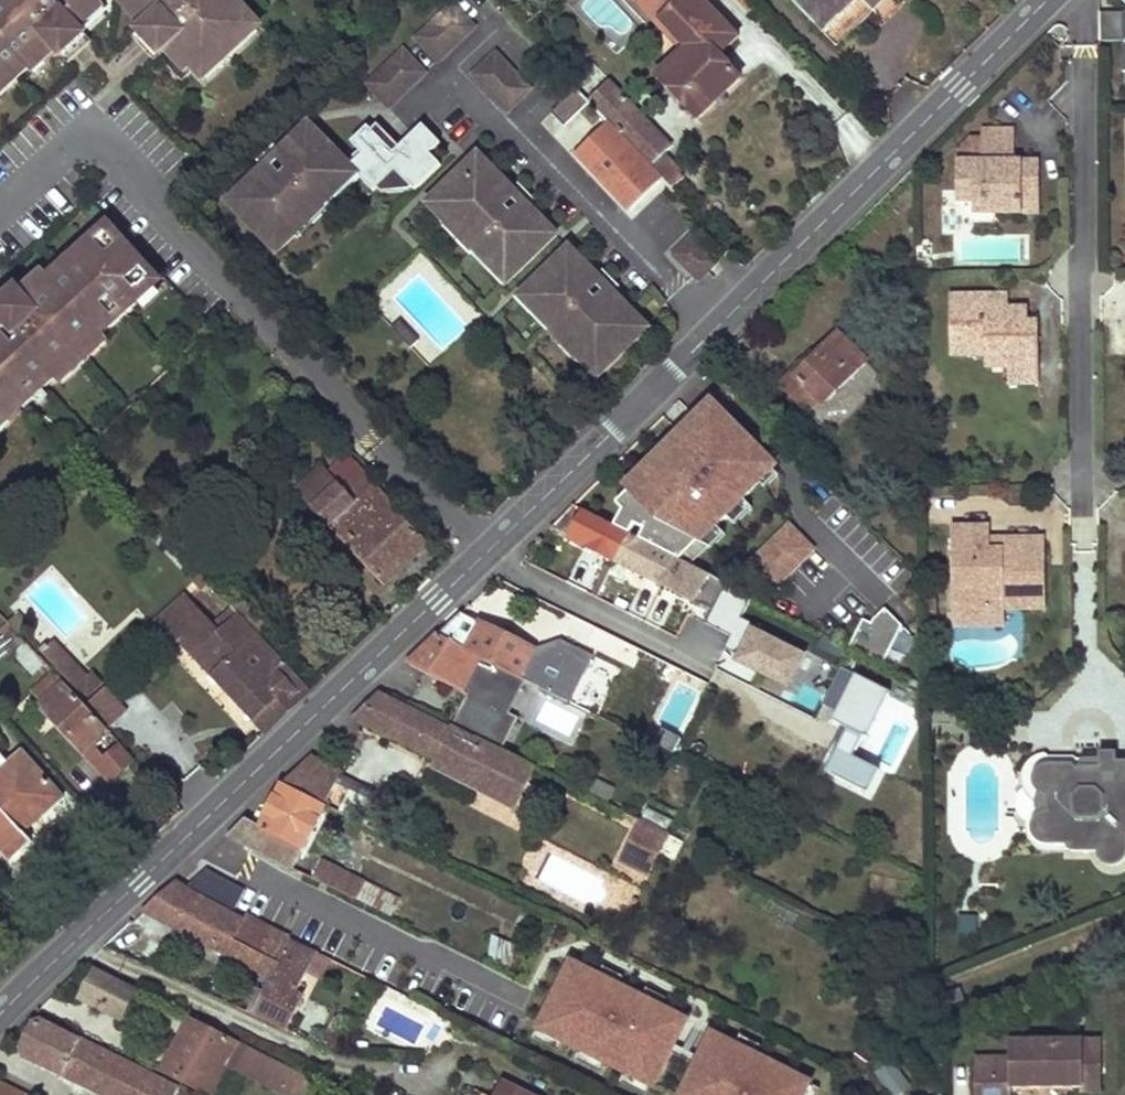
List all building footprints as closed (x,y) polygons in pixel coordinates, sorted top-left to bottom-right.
[(40,59),(38,57),(50,45),(53,48),(65,37),(58,29),(70,18),(75,23),(88,11),(90,14),(104,0),(0,0),(0,96),(40,59)] [(237,0),(129,0),(137,9),(140,6),(151,19),(164,7),(175,19),(162,31),(173,43),(184,54),(182,57),(204,81),(260,29),(238,5),(240,3),(237,0)] [(667,40),(683,24),(671,10),(667,14),(653,0),(629,0),(667,40)] [(667,14),(671,10),(683,24),(667,40),(681,54),(658,76),(699,119),(742,79),(719,55),(739,36),(705,0),(653,0),(667,14)] [(825,34),(860,0),(792,0),(825,34)] [(1124,74),(1124,0),(1123,0),(1124,0),(1098,28),(1122,50),(1112,61),(1124,74)] [(456,5),(418,39),(439,63),(477,29),(456,5)] [(129,38),(152,63),(173,43),(162,31),(175,19),(164,7),(151,19),(129,38)] [(68,64),(92,42),(75,23),(70,18),(58,29),(65,37),(53,48),(68,64)] [(406,50),(376,77),(397,101),(427,74),(406,50)] [(498,55),(474,77),(508,115),(532,93),(498,55)] [(665,154),(671,148),(590,63),(577,76),(572,71),(565,77),(576,88),(589,102),(609,122),(662,177),(672,188),(684,178),(680,173),(682,171),(665,154)] [(576,88),(553,111),(566,125),(589,102),(576,88)] [(261,160),(224,192),(271,245),(289,229),(280,218),(311,190),(326,176),(332,182),(350,166),(357,173),(370,189),(393,168),(411,189),(439,165),(428,152),(439,143),(422,124),(392,151),(367,123),(350,138),(361,151),(348,162),(308,118),(278,144),(297,166),(287,175),(285,173),(278,179),(261,160)] [(609,122),(576,153),(629,208),(662,177),(609,122)] [(958,190),(974,190),(974,203),(974,214),(1023,215),(1023,211),(1040,211),(1040,163),(1016,163),(1016,131),(983,131),(983,163),(958,163),(958,190)] [(278,144),(261,160),(278,179),(285,173),(287,175),(297,166),(278,144)] [(476,155),(424,202),(440,221),(451,211),(479,242),(492,257),(486,263),(503,281),(551,239),(524,209),(503,228),(493,218),(495,216),(489,210),(509,192),(476,155)] [(326,176),(311,190),(323,204),(357,173),(350,166),(332,182),(326,176)] [(311,190),(280,218),(289,229),(292,232),(323,204),(311,190)] [(974,203),(974,190),(958,190),(958,203),(974,203)] [(509,192),(489,210),(495,216),(493,218),(503,228),(524,209),(509,192)] [(440,221),(437,223),(465,255),(479,242),(451,211),(440,221)] [(15,405),(20,412),(69,367),(66,365),(91,342),(94,345),(139,303),(137,301),(160,280),(133,249),(127,255),(103,229),(40,287),(42,289),(29,300),(26,298),(14,309),(22,317),(9,328),(4,322),(0,326),(0,419),(15,405)] [(693,236),(674,255),(699,281),(719,263),(693,236)] [(479,242),(465,255),(495,288),(503,281),(486,263),(492,257),(479,242)] [(563,252),(515,295),(532,314),(538,308),(551,323),(579,355),(569,365),(585,383),(638,336),(605,299),(585,317),(579,309),(577,311),(567,301),(589,282),(563,252)] [(0,292),(0,318),(4,322),(9,328),(22,317),(14,309),(26,298),(11,281),(0,292)] [(605,299),(589,282),(567,301),(577,311),(579,309),(585,317),(605,299)] [(1006,294),(949,295),(949,354),(985,354),(995,344),(1006,354),(1006,365),(1006,383),(1037,383),(1036,322),(1026,323),(1015,323),(1015,308),(1006,308),(1006,294)] [(515,295),(507,302),(537,335),(551,323),(538,308),(532,314),(515,295)] [(1026,308),(1015,308),(1015,323),(1026,323),(1026,308)] [(400,320),(392,328),(411,348),(419,341),(400,320)] [(551,323),(537,335),(566,368),(569,365),(579,355),(551,323)] [(806,358),(781,385),(811,415),(866,361),(837,333),(809,361),(806,358)] [(995,344),(985,354),(985,365),(1006,365),(1006,354),(995,344)] [(299,397),(289,387),(279,396),(288,407),(299,397)] [(680,508),(664,526),(685,543),(703,525),(710,532),(714,528),(730,544),(733,541),(742,551),(773,520),(763,511),(767,507),(743,484),(764,462),(734,432),(669,498),(680,508)] [(388,501),(390,500),(349,455),(330,473),(324,467),(297,491),(385,587),(429,545),(388,501)] [(572,536),(571,537),(584,544),(581,548),(599,557),(601,553),(616,560),(629,534),(574,506),(553,526),(572,536)] [(790,521),(752,559),(780,587),(818,549),(790,521)] [(995,522),(950,521),(949,628),(1004,629),(1004,610),(1045,611),(1046,536),(995,536),(995,522)] [(629,534),(616,560),(631,568),(629,573),(643,580),(646,576),(736,622),(749,596),(629,534)] [(187,596),(154,626),(175,647),(181,641),(267,732),(311,689),(260,637),(233,608),(232,608),(227,613),(232,619),(220,631),(214,625),(187,596)] [(239,603),(233,608),(260,637),(266,631),(239,603)] [(20,633),(29,625),(18,613),(9,622),(20,633)] [(232,619),(227,613),(214,625),(220,631),(232,619)] [(568,613),(554,641),(582,654),(595,628),(568,614),(568,613)] [(540,689),(555,660),(461,614),(438,636),(531,684),(540,689)] [(0,646),(0,658),(5,663),(26,643),(15,631),(0,646)] [(903,661),(914,664),(917,651),(913,650),(913,643),(897,634),(887,654),(900,661),(903,661)] [(471,698),(481,679),(524,700),(531,684),(438,636),(407,665),(471,698)] [(43,652),(87,700),(103,685),(94,675),(88,681),(53,643),(43,652)] [(840,669),(819,715),(871,738),(891,692),(840,669)] [(54,673),(33,693),(44,705),(41,707),(82,752),(106,730),(54,673)] [(437,759),(433,767),(516,808),(536,768),(453,726),(450,731),(377,694),(353,718),(437,759)] [(106,730),(82,752),(86,757),(111,735),(106,730)] [(1046,763),(1038,767),(1031,776),(1032,786),(1039,793),(1047,795),(1047,810),(1035,815),(1031,821),(1029,829),(1034,838),(1043,843),(1063,843),(1072,850),(1096,849),(1098,857),(1108,864),(1119,863),(1124,859),(1124,762),(1119,761),(1119,750),(1098,751),(1099,757),(1084,758),(1071,764),(1046,763)] [(64,798),(23,751),(16,758),(14,756),(8,761),(9,764),(0,772),(0,850),(10,862),(32,842),(24,833),(64,798)] [(325,806),(343,772),(311,756),(282,785),(325,806)] [(9,764),(8,761),(6,760),(0,765),(0,772),(9,764)] [(293,870),(325,806),(282,785),(261,827),(246,819),(227,838),(292,871),(293,870)] [(644,822),(623,864),(648,877),(669,835),(644,822)] [(322,862),(313,878),(392,918),(400,901),(322,862)] [(266,954),(277,933),(246,916),(242,922),(192,896),(194,893),(175,882),(144,911),(249,965),(258,949),(266,954)] [(959,935),(977,936),(978,917),(960,916),(959,935)] [(249,965),(273,977),(291,940),(277,933),(266,954),(258,949),(249,965)] [(510,970),(514,947),(492,937),(488,960),(510,970)] [(286,1030),(303,996),(297,993),(317,953),(291,940),(273,977),(266,992),(254,1013),(254,1014),(286,1030)] [(135,989),(94,968),(78,999),(119,1019),(135,989)] [(581,968),(561,1007),(600,1027),(602,1024),(608,1028),(602,1039),(641,1059),(657,1028),(665,1032),(672,1019),(664,1015),(665,1012),(581,968)] [(260,988),(249,1011),(254,1013),(266,992),(260,988)] [(161,1073),(205,1094),(212,1094),(228,1065),(277,1090),(288,1068),(190,1018),(161,1073)] [(178,1090),(43,1020),(34,1024),(21,1049),(25,1058),(101,1094),(175,1094),(178,1090)] [(975,1094),(1010,1094),(1010,1088),(1081,1087),(1083,1087),(1082,1066),(1101,1066),(1100,1038),(1008,1040),(1009,1056),(974,1057),(975,1094)] [(896,1094),(902,1094),(913,1083),(889,1062),(875,1078),(896,1094)] [(1101,1093),(1101,1066),(1082,1066),(1083,1087),(1081,1087),(1081,1093),(1101,1093)] [(288,1068),(277,1090),(288,1094),(289,1094),(300,1074),(288,1068)] [(289,1094),(308,1094),(315,1081),(300,1074),(289,1094)] [(498,1094),(526,1094),(503,1084),(498,1094)] [(3,1086),(0,1092),(0,1094),(22,1094),(3,1086)]
